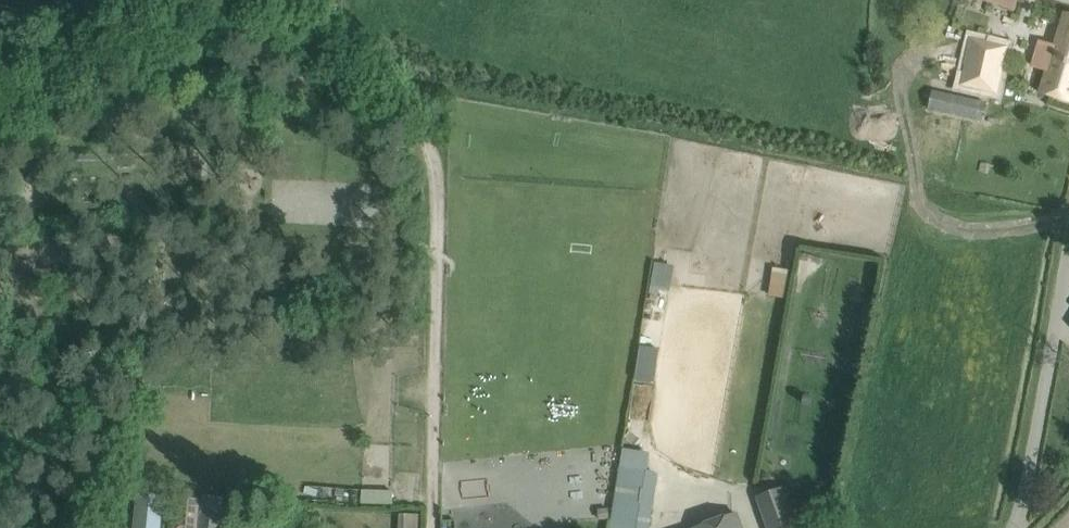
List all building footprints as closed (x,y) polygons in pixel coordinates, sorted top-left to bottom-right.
[(1015,12),(1019,0),(978,0),(1015,12)] [(1054,95),(1068,100),(1068,15),(1064,13),(1040,91),(1054,95)] [(972,38),(961,82),(996,91),(1007,45),(972,38)] [(932,90),(927,110),(945,114),(946,108),(968,113),(982,116),(985,102),(932,90)] [(657,260),(654,285),(675,288),(678,262),(657,260)] [(776,269),(773,293),(789,296),(793,272),(776,269)] [(645,343),(639,378),(661,381),(667,346),(645,343)] [(623,448),(610,527),(649,527),(658,472),(647,470),(649,452),(623,448)] [(755,497),(766,527),(800,527),(785,486),(755,497)] [(365,500),(397,501),(397,489),(366,488),(365,500)] [(163,495),(137,492),(134,527),(160,527),(163,495)] [(179,498),(177,515),(171,515),(170,527),(197,527),(199,500),(179,498)] [(608,508),(599,509),(599,518),(609,517),(608,508)] [(199,513),(198,527),(220,527),(221,516),(199,513)] [(398,513),(398,527),(418,527),(419,514),(398,513)] [(736,513),(694,527),(741,527),(736,513)]
